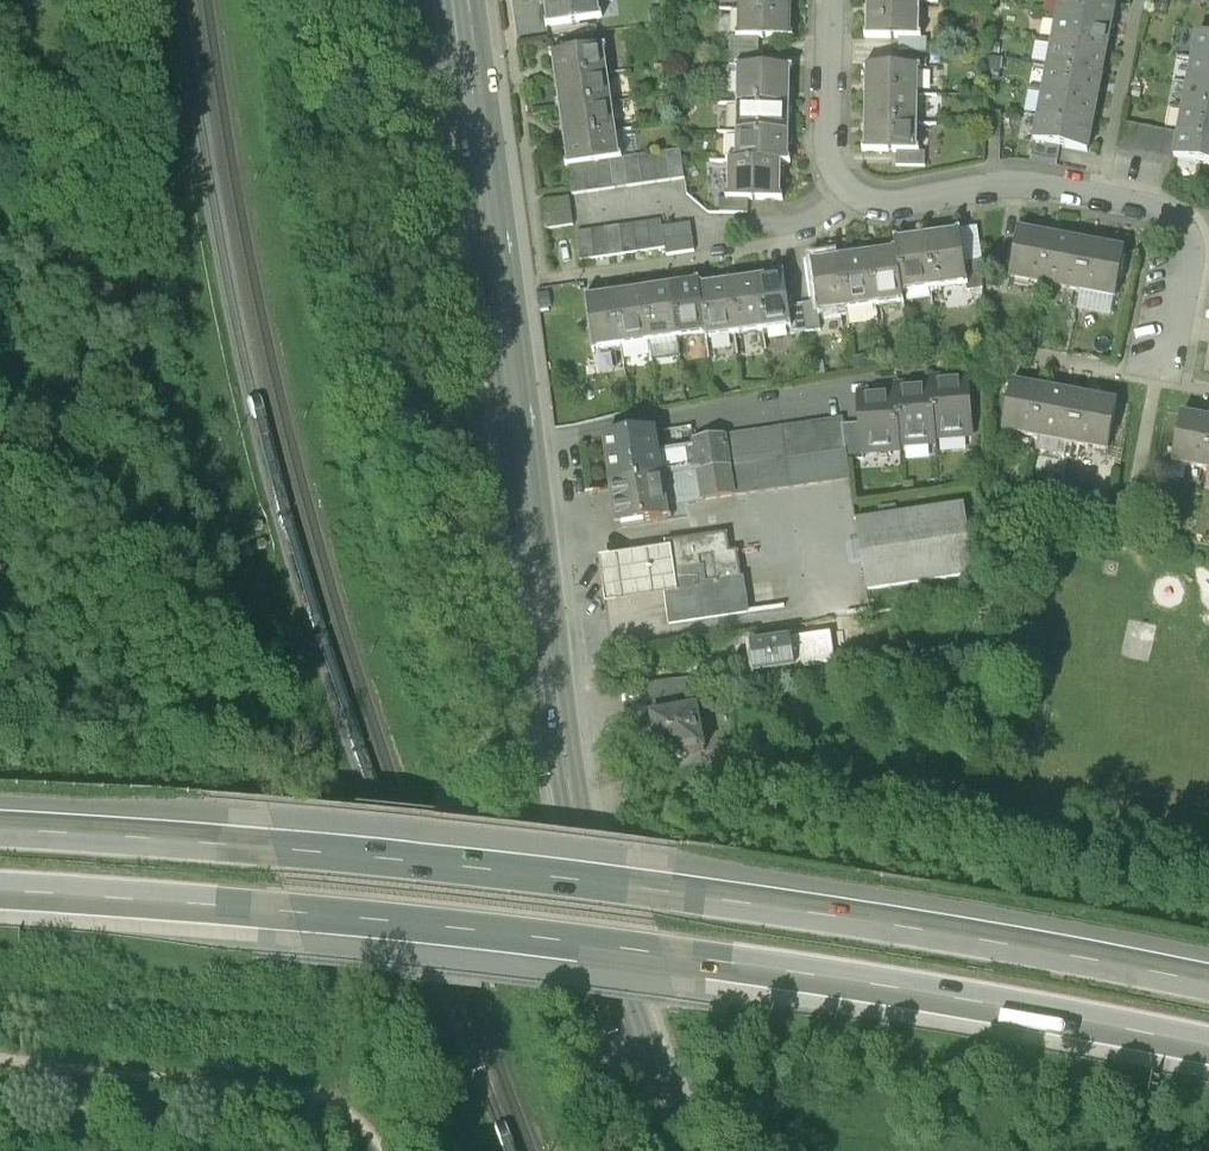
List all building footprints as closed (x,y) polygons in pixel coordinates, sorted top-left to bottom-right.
[(593,0),(540,0),(542,20),(595,13),(593,0)] [(886,0),(864,0),(864,35),(896,35),(917,35),(917,0),(886,0)] [(1114,0),(1055,0),(1053,12),(1110,23),(1114,0)] [(788,35),(789,7),(735,6),(734,34),(788,35)] [(1105,48),(1110,23),(1053,12),(1048,37),(1105,48)] [(1193,28),(1188,53),(1208,57),(1208,31),(1193,28)] [(917,35),(896,35),(896,62),(916,62),(925,61),(925,35),(917,35)] [(1100,74),(1105,48),(1048,37),(1043,63),(1100,74)] [(604,70),(600,41),(546,49),(550,78),(604,70)] [(1188,53),(1183,78),(1208,83),(1208,57),(1188,53)] [(896,62),(862,61),(862,88),(916,89),(916,62),(896,62)] [(734,98),(785,99),(786,64),(735,62),(734,98)] [(1095,99),(1100,74),(1043,63),(1038,88),(1095,99)] [(608,99),(604,70),(550,78),(555,107),(608,99)] [(1183,78),(1178,104),(1208,110),(1208,83),(1183,78)] [(915,120),(916,89),(862,88),(861,119),(915,120)] [(1091,124),(1095,99),(1038,88),(1033,113),(1091,124)] [(733,127),(785,128),(785,99),(734,98),(733,127)] [(613,129),(608,99),(555,107),(559,136),(613,129)] [(1178,104),(1173,129),(1208,136),(1208,110),(1178,104)] [(1086,150),(1091,124),(1033,113),(1028,138),(1052,144),(1086,150)] [(915,149),(915,120),(861,119),(861,148),(895,149),(915,149)] [(1122,146),(1168,155),(1172,135),(1125,126),(1122,146)] [(778,158),(784,158),(785,128),(733,127),(733,157),(778,158)] [(617,158),(613,129),(559,136),(564,166),(617,158)] [(1173,129),(1172,135),(1168,155),(1208,162),(1208,136),(1173,129)] [(1052,144),(1028,138),(1025,151),(1050,156),(1052,144)] [(679,149),(617,158),(564,166),(567,192),(683,176),(679,149)] [(923,149),(915,149),(895,149),(895,164),(923,164),(923,149)] [(777,198),(778,158),(733,157),(724,157),(723,197),(777,198)] [(542,227),(572,223),(567,192),(538,196),(542,227)] [(659,219),(575,231),(579,258),(663,246),(664,255),(695,251),(691,221),(660,225),(659,219)] [(1052,232),(1017,225),(1007,277),(1042,284),(1052,232)] [(957,227),(923,232),(931,284),(964,280),(957,227)] [(923,232),(890,237),(892,248),(897,289),(931,284),(923,232)] [(1087,238),(1052,232),(1042,284),(1077,290),(1087,238)] [(1122,245),(1087,238),(1077,290),(1112,297),(1122,245)] [(863,251),(870,303),(898,299),(897,289),(892,248),(863,251)] [(835,255),(841,306),(870,303),(863,251),(835,255)] [(814,302),(815,309),(841,306),(835,255),(809,258),(814,302)] [(761,328),(788,325),(785,306),(780,272),(754,276),(761,328)] [(732,332),(761,328),(754,276),(725,280),(732,332)] [(694,279),(668,282),(675,336),(701,333),(694,284),(694,279)] [(702,337),(732,332),(725,280),(694,284),(701,333),(702,337)] [(668,282),(639,285),(646,339),(675,336),(668,282)] [(639,285),(611,288),(617,343),(646,339),(639,285)] [(611,288),(582,292),(588,346),(617,343),(611,288)] [(814,302),(785,306),(788,325),(789,333),(818,330),(815,309),(814,302)] [(934,436),(972,435),(968,374),(931,376),(931,379),(934,436)] [(1044,385),(1009,378),(999,431),(1035,437),(1044,385)] [(934,436),(931,379),(896,381),(897,387),(899,443),(935,441),(934,436)] [(1080,392),(1044,385),(1035,437),(1070,444),(1080,392)] [(899,443),(897,387),(857,389),(860,424),(861,451),(863,451),(899,448),(899,443)] [(1115,398),(1080,392),(1070,444),(1105,450),(1115,398)] [(1179,410),(1169,462),(1204,469),(1208,442),(1208,416),(1179,410)] [(692,443),(693,449),(700,501),(849,480),(848,460),(843,425),(842,420),(692,443)] [(864,459),(863,451),(861,451),(860,424),(843,425),(848,460),(864,459)] [(610,485),(661,478),(657,454),(654,432),(604,439),(610,485)] [(661,478),(697,473),(693,449),(657,454),(661,478)] [(697,473),(661,478),(664,507),(700,501),(697,473)] [(616,528),(666,521),(664,507),(661,478),(610,485),(616,528)] [(962,505),(855,521),(864,591),(972,575),(962,505)] [(727,534),(666,543),(673,591),(665,593),(670,625),(746,614),(738,552),(729,554),(727,534)] [(677,594),(670,547),(636,552),(598,558),(605,605),(643,599),(677,594)] [(751,646),(755,674),(841,661),(836,633),(776,642),(775,636),(756,639),(757,645),(751,646)] [(696,709),(651,715),(657,757),(702,751),(696,709)]
